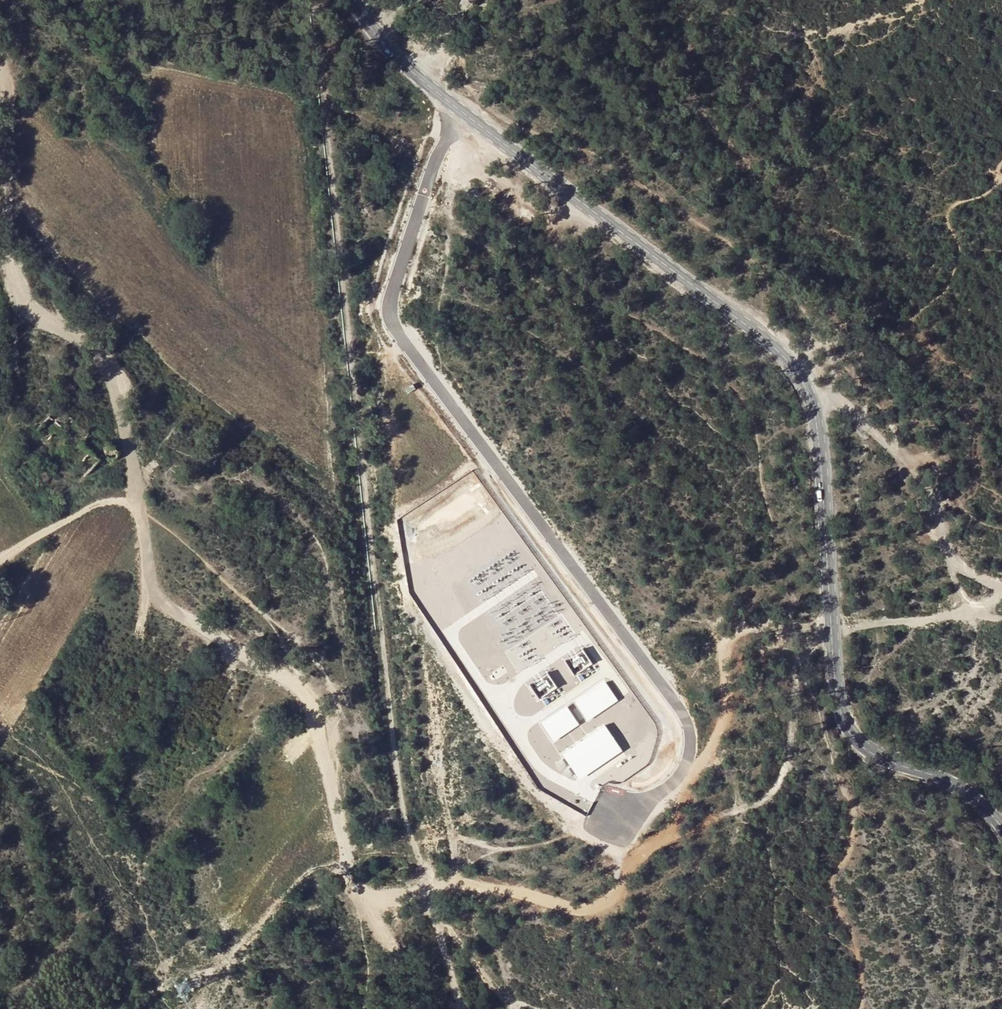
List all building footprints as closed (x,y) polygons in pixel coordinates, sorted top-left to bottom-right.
[(578,671),(592,659),(582,647),(555,669),(551,663),(527,683),(541,700),(560,685),(566,692),(583,678),(578,671)] [(587,717),(620,701),(609,681),(577,697),(587,717)] [(570,704),(542,720),(553,740),(581,724),(570,704)] [(599,771),(627,754),(609,723),(564,750),(580,778),(597,768),(599,771)]
